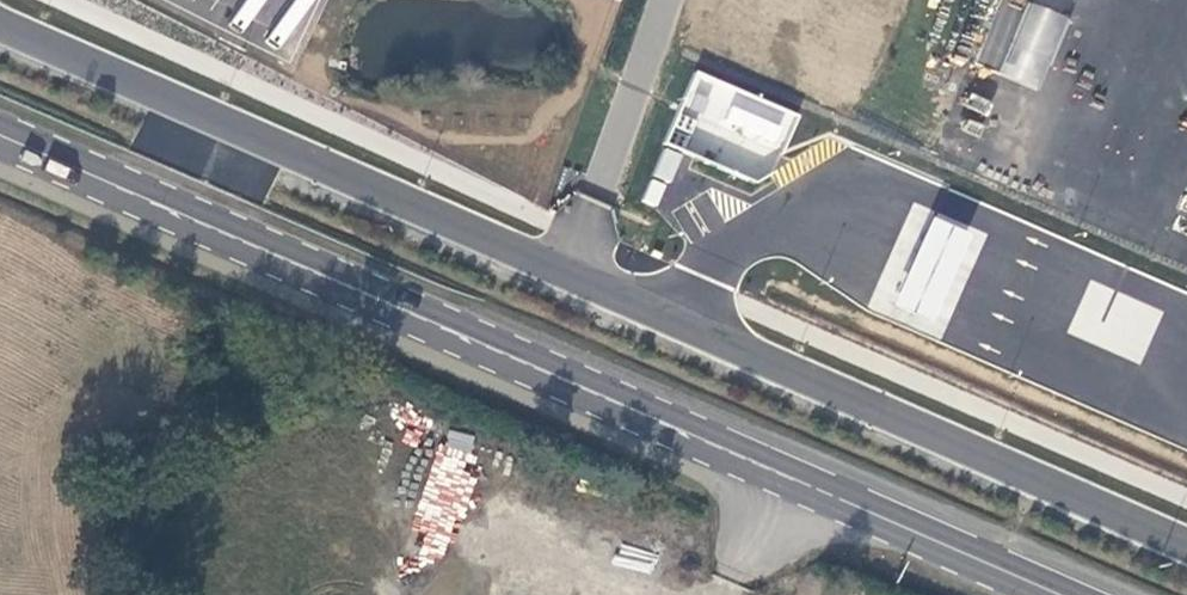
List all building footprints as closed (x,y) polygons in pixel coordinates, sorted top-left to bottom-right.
[(1038,91),(1072,20),(1030,0),(1028,0),(1012,34),(994,25),(977,62),(1038,91)] [(769,185),(797,110),(693,72),(665,147),(769,185)]
